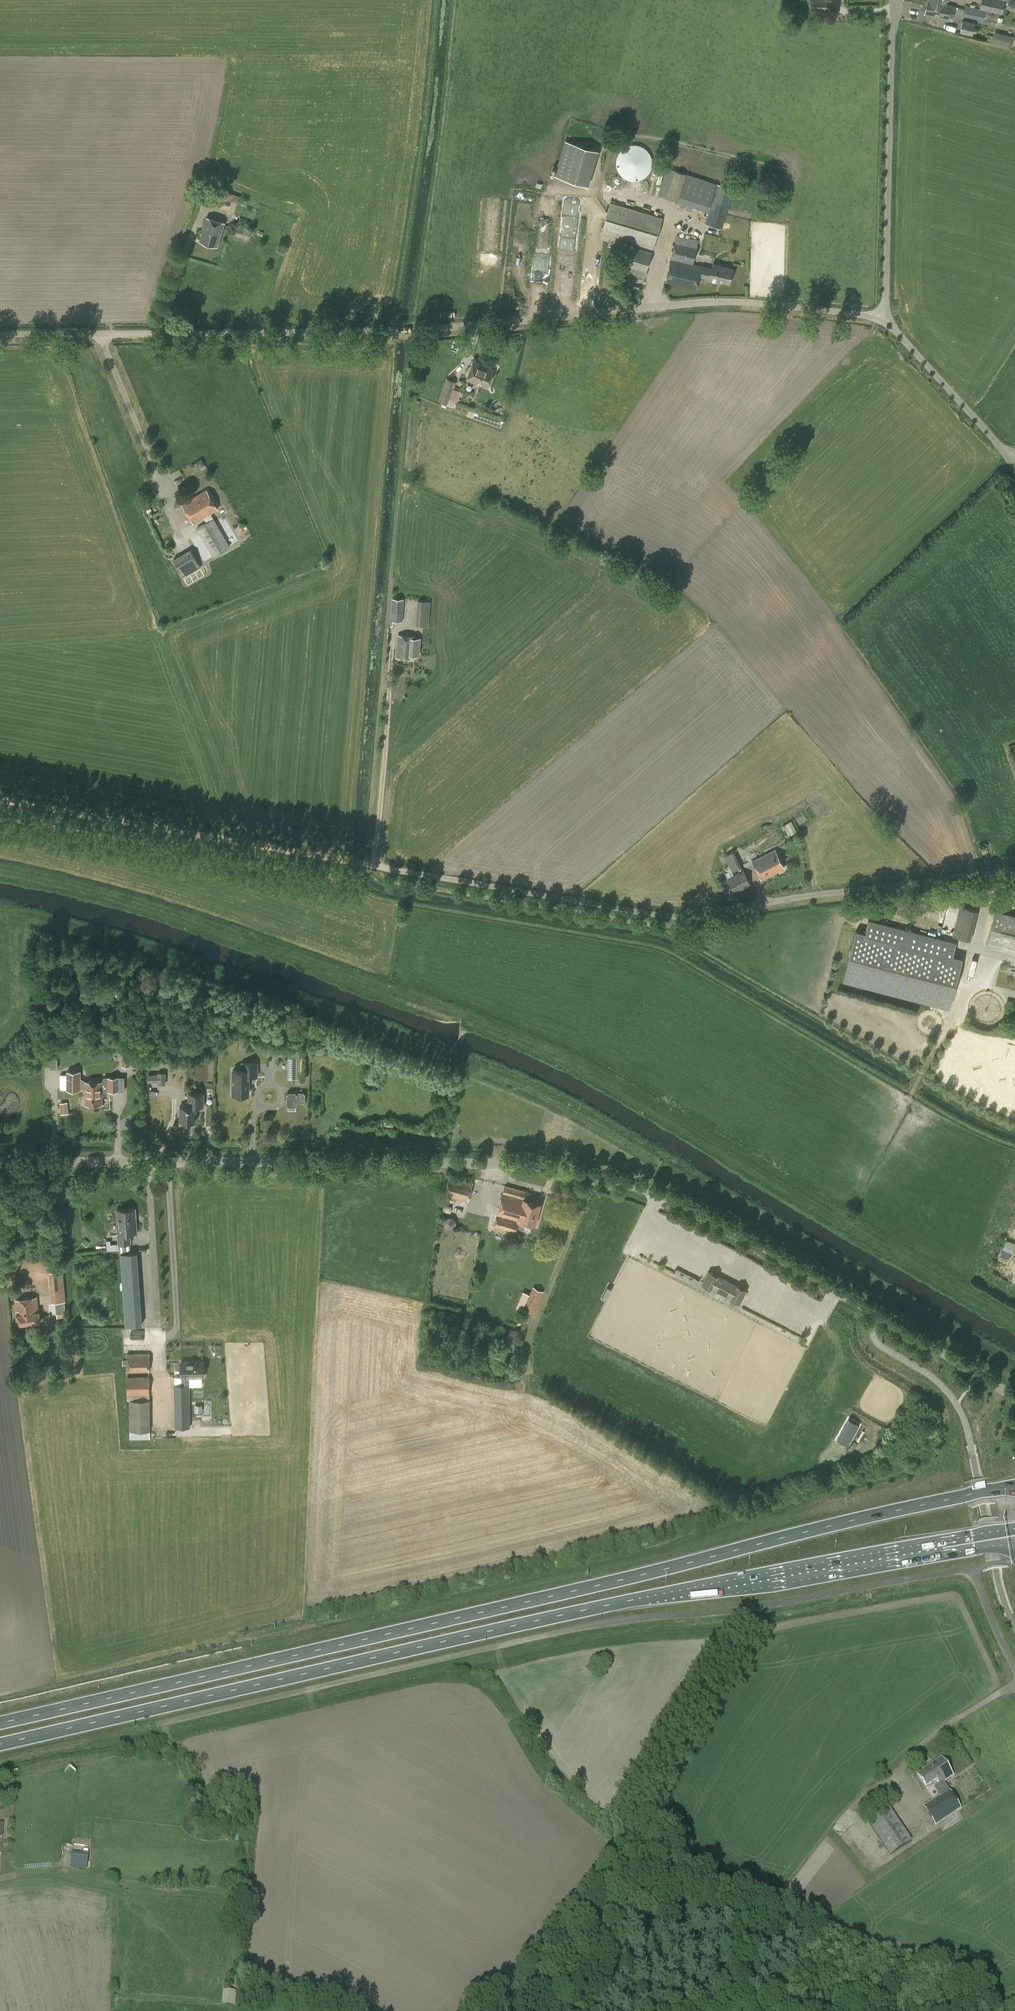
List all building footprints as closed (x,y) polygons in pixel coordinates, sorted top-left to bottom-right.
[(811,12),(827,12),(827,0),(810,0),(811,12)] [(980,8),(1003,13),(1004,0),(981,0),(980,8)] [(1005,7),(1014,12),(1014,0),(1009,0),(1005,7)] [(936,7),(927,5),(925,14),(944,19),(952,20),(955,7),(945,4),(937,3),(936,7)] [(963,16),(983,20),(983,19),(1000,23),(1002,13),(965,6),(963,16)] [(972,36),(975,23),(962,20),(959,33),(972,36)] [(992,31),(991,43),(1011,46),(1013,34),(992,31)] [(563,140),(553,176),(586,185),(596,149),(563,140)] [(617,157),(616,163),(617,168),(619,173),(623,177),(628,179),(633,180),(638,180),(643,178),(647,175),(650,170),(652,165),(652,160),(650,155),(647,150),(643,147),(638,145),(633,145),(627,146),(623,149),(619,153),(617,157)] [(667,168),(658,195),(677,201),(686,174),(667,168)] [(708,211),(717,183),(687,174),(678,201),(708,211)] [(717,184),(705,223),(722,229),(734,190),(717,184)] [(212,204),(228,209),(230,202),(237,204),(240,196),(223,191),(221,197),(215,195),(212,204)] [(635,243),(650,248),(659,217),(610,202),(601,231),(636,241),(635,243)] [(224,222),(207,217),(200,241),(217,246),(224,222)] [(235,235),(249,239),(252,229),(238,225),(235,235)] [(711,267),(702,265),(693,263),(698,240),(677,234),(665,282),(696,290),(699,277),(708,279),(708,280),(718,282),(718,280),(729,283),(733,269),(712,264),(711,267)] [(645,279),(652,252),(629,245),(622,271),(645,279)] [(467,379),(487,387),(494,369),(474,362),(467,379)] [(446,378),(438,400),(454,405),(456,401),(458,401),(461,391),(453,388),(456,382),(446,378)] [(206,490),(182,504),(193,523),(218,509),(206,490)] [(211,558),(212,557),(230,546),(229,546),(238,541),(232,530),(223,535),(213,518),(196,528),(199,534),(197,535),(211,558)] [(172,559),(183,577),(201,567),(190,549),(172,559)] [(392,598),(390,625),(392,625),(393,621),(402,621),(404,599),(392,598)] [(428,626),(430,602),(418,601),(416,625),(428,626)] [(398,635),(396,657),(413,658),(415,637),(398,635)] [(792,819),(798,827),(807,820),(801,812),(792,819)] [(787,822),(793,833),(797,831),(791,820),(787,822)] [(723,854),(731,872),(740,868),(732,850),(723,854)] [(761,880),(784,868),(775,850),(752,861),(761,880)] [(727,878),(735,893),(751,885),(743,870),(727,878)] [(978,910),(960,906),(952,936),(971,941),(978,910)] [(1001,913),(995,911),(987,943),(1014,950),(1014,916),(1001,913)] [(842,981),(948,1008),(961,958),(952,956),(955,943),(867,920),(864,933),(854,931),(842,981)] [(122,1053),(122,1066),(130,1066),(130,1063),(135,1063),(135,1052),(122,1053)] [(288,1057),(288,1079),(297,1079),(297,1057),(288,1057)] [(250,1082),(252,1082),(256,1080),(256,1077),(258,1077),(258,1062),(241,1062),(241,1069),(232,1069),(232,1094),(250,1094),(250,1082)] [(157,1084),(166,1084),(166,1071),(156,1071),(156,1074),(148,1073),(148,1082),(157,1082),(157,1084)] [(85,1080),(80,1077),(79,1072),(67,1072),(67,1090),(80,1090),(80,1088),(86,1088),(86,1104),(102,1104),(102,1096),(104,1096),(109,1093),(109,1091),(124,1091),(124,1077),(107,1077),(107,1081),(102,1081),(102,1082),(86,1082),(85,1082),(85,1080)] [(296,1110),(296,1106),(297,1106),(297,1102),(304,1102),(305,1094),(304,1094),(305,1093),(297,1093),(287,1092),(287,1093),(287,1105),(287,1106),(288,1106),(288,1110),(296,1110)] [(188,1124),(188,1122),(194,1122),(195,1106),(203,1107),(204,1093),(188,1093),(188,1106),(180,1106),(179,1121),(182,1122),(182,1124),(188,1124)] [(61,1114),(69,1113),(67,1102),(59,1103),(61,1114)] [(545,1136),(562,1142),(565,1134),(548,1128),(545,1136)] [(444,1195),(468,1202),(473,1182),(449,1176),(444,1195)] [(541,1203),(524,1198),(526,1191),(505,1185),(493,1227),(515,1233),(518,1221),(535,1225),(541,1203)] [(131,1243),(130,1233),(137,1232),(135,1209),(116,1210),(118,1234),(117,1234),(118,1245),(119,1244),(120,1252),(131,1251),(130,1243),(131,1243)] [(1010,1256),(1014,1242),(1004,1239),(1000,1253),(1010,1256)] [(137,1252),(120,1253),(125,1326),(142,1325),(137,1252)] [(49,1272),(52,1302),(66,1301),(63,1270),(49,1272)] [(709,1271),(701,1285),(711,1290),(711,1289),(731,1299),(730,1299),(739,1304),(746,1291),(709,1271)] [(515,1330),(525,1334),(543,1291),(533,1287),(530,1295),(524,1293),(517,1308),(523,1311),(515,1330)] [(18,1324),(40,1321),(37,1297),(15,1299),(18,1324)] [(517,1330),(508,1329),(506,1341),(515,1342),(517,1330)] [(127,1365),(127,1372),(150,1371),(149,1353),(127,1353),(127,1360),(123,1360),(123,1366),(127,1365)] [(181,1361),(181,1377),(181,1384),(174,1385),(175,1428),(190,1427),(189,1385),(190,1385),(190,1377),(204,1377),(203,1361),(181,1361)] [(150,1439),(150,1430),(149,1376),(127,1376),(127,1400),(129,1400),(130,1439),(150,1439)] [(849,1418),(837,1439),(847,1445),(859,1424),(849,1418)] [(949,1792),(948,1790),(943,1783),(953,1776),(941,1758),(916,1774),(926,1788),(937,1781),(939,1785),(934,1788),(939,1796),(923,1807),(935,1826),(961,1808),(950,1791),(949,1792)] [(912,1841),(890,1807),(868,1822),(890,1856),(912,1841)] [(70,1869),(87,1871),(89,1851),(81,1851),(81,1854),(71,1853),(70,1869)] [(222,2004),(235,2005),(235,1990),(222,1990),(222,2004)]
